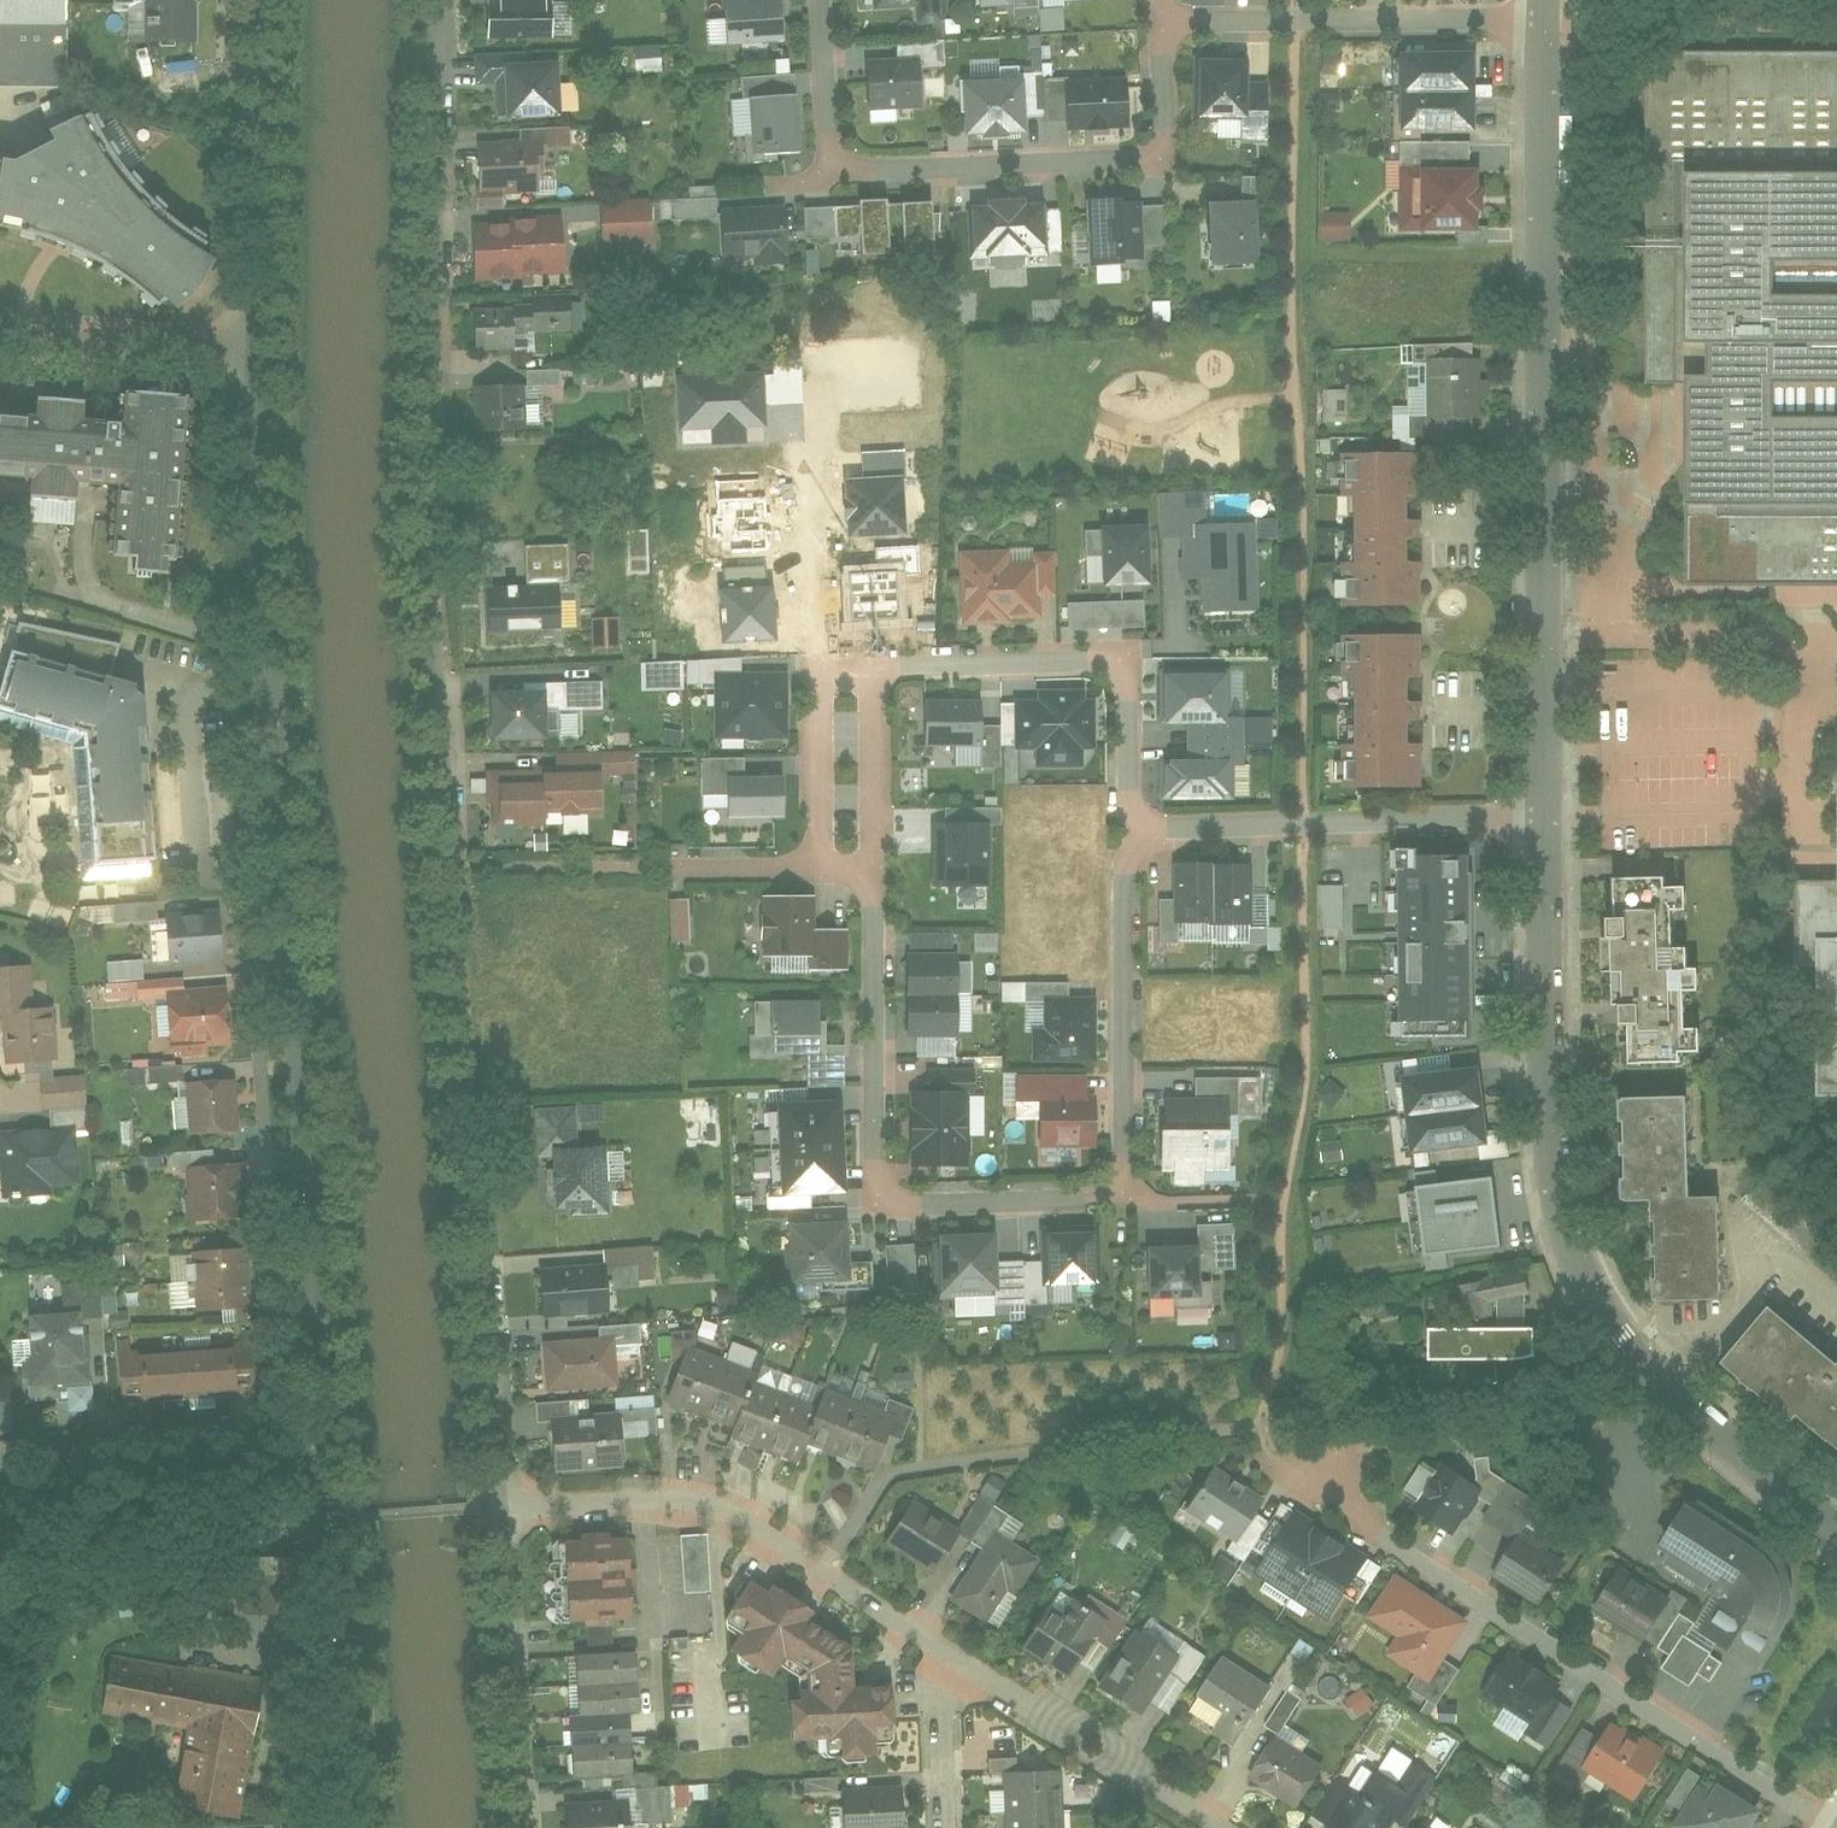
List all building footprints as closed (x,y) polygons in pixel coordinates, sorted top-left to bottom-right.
[(70,87),(72,0),(0,0),(0,85),(70,87)] [(147,44),(189,44),(189,1),(201,1),(201,0),(133,0),(133,1),(147,0),(147,44)] [(491,39),(529,38),(528,0),(489,0),(491,39)] [(724,50),(786,45),(783,0),(721,0),(724,50)] [(872,10),(914,6),(915,21),(939,18),(938,0),(871,0),(872,10)] [(1013,14),(1037,13),(1036,0),(1012,0),(1013,14)] [(1062,29),(1061,7),(1038,8),(1039,30),(1062,29)] [(1479,52),(1397,51),(1396,92),(1479,94),(1479,52)] [(1192,55),(1194,122),(1242,121),(1240,54),(1192,55)] [(477,57),(478,88),(510,87),(510,114),(565,113),(564,64),(528,65),(527,56),(477,57)] [(863,60),(866,110),(922,107),(919,56),(863,60)] [(1648,57),(1647,381),(1691,381),(1690,577),(1836,577),(1836,58),(1648,57)] [(743,78),(750,156),(796,151),(789,74),(743,78)] [(954,80),(957,136),(1026,133),(1023,77),(954,80)] [(1064,80),(1066,129),(1126,126),(1123,77),(1064,80)] [(1479,94),(1396,92),(1396,134),(1478,136),(1479,94)] [(0,163),(0,225),(8,226),(28,230),(51,238),(75,247),(93,254),(107,262),(122,272),(137,282),(147,291),(160,305),(165,299),(173,308),(198,284),(210,260),(197,251),(185,243),(174,237),(163,228),(153,220),(142,209),(129,195),(116,180),(107,168),(96,154),(88,140),(82,128),(78,118),(48,131),(55,144),(15,163),(0,163)] [(483,136),(484,194),(549,193),(548,135),(483,136)] [(1396,162),(1397,229),(1483,228),(1481,161),(1396,162)] [(695,207),(717,206),(716,185),(687,186),(687,199),(660,200),(661,220),(695,219),(695,207)] [(1141,194),(1083,199),(1088,267),(1147,262),(1141,194)] [(1038,196),(967,203),(972,258),(1043,252),(1038,196)] [(602,200),(604,248),(654,246),(652,198),(602,200)] [(831,207),(832,237),(854,235),(856,255),(929,250),(926,201),(831,207)] [(793,203),(725,208),(728,257),(797,252),(793,203)] [(1206,206),(1209,263),(1255,260),(1251,203),(1206,206)] [(1317,213),(1317,242),(1349,241),(1349,213),(1317,213)] [(522,224),(525,273),(564,271),(561,222),(522,224)] [(483,226),(486,275),(525,273),(522,224),(483,226)] [(476,305),(482,357),(529,352),(527,339),(570,335),(566,295),(476,305)] [(1476,339),(1408,342),(1412,413),(1394,414),(1396,441),(1481,437),(1476,339)] [(903,365),(837,368),(840,434),(906,431),(903,365)] [(743,425),(763,424),(761,376),(679,380),(682,445),(744,442),(743,425)] [(522,377),(477,381),(481,424),(526,421),(522,377)] [(14,477),(12,495),(60,499),(62,479),(103,482),(98,547),(115,549),(113,567),(152,570),(153,558),(165,559),(178,393),(111,388),(109,417),(69,414),(70,397),(18,393),(17,411),(0,409),(0,476),(14,477)] [(1345,421),(1345,390),(1316,390),(1316,421),(1345,421)] [(1405,452),(1344,453),(1344,505),(1406,504),(1405,452)] [(851,536),(904,533),(900,480),(848,483),(851,536)] [(1205,493),(1158,494),(1159,537),(1179,537),(1180,580),(1200,580),(1201,615),(1258,613),(1255,524),(1206,525),(1205,493)] [(719,553),(770,550),(767,496),(716,498),(719,553)] [(1406,504),(1344,505),(1345,557),(1406,556),(1406,504)] [(1256,519),(1256,539),(1276,539),(1276,519),(1256,519)] [(1144,524),(1096,527),(1099,586),(1147,583),(1144,524)] [(646,571),(646,530),(626,530),(626,571),(646,571)] [(959,552),(961,622),(1035,619),(1034,589),(1050,589),(1049,549),(1030,550),(1030,561),(1005,562),(1005,550),(959,552)] [(1406,556),(1345,557),(1346,610),(1407,609),(1406,556)] [(852,623),(900,620),(897,571),(848,574),(852,623)] [(722,645),(777,641),(774,586),(718,590),(722,645)] [(1142,599),(1063,603),(1065,641),(1124,638),(1124,629),(1143,628),(1142,599)] [(496,658),(575,653),(572,609),(493,614),(496,658)] [(118,694),(122,684),(104,679),(116,640),(23,612),(0,686),(0,707),(77,730),(86,859),(141,856),(130,693),(118,694)] [(617,646),(616,617),(601,617),(602,647),(617,646)] [(1407,631),(1346,632),(1347,684),(1408,683),(1407,631)] [(713,684),(714,737),(785,735),(784,671),(738,672),(738,658),(695,659),(695,685),(713,684)] [(640,691),(682,689),(681,661),(639,663),(640,691)] [(1231,668),(1159,669),(1160,726),(1186,726),(1186,741),(1222,741),(1222,722),(1231,722),(1231,668)] [(1408,683),(1347,684),(1348,736),(1409,735),(1408,683)] [(487,689),(490,726),(531,723),(528,687),(487,689)] [(1037,746),(1037,768),(1090,766),(1088,688),(1035,690),(1036,704),(1015,705),(1016,747),(1037,746)] [(928,707),(930,754),(985,751),(986,771),(1005,771),(1003,728),(984,729),(983,705),(928,707)] [(1409,735),(1348,736),(1348,788),(1410,787),(1409,735)] [(1222,741),(1186,741),(1187,761),(1159,761),(1160,801),(1231,800),(1231,758),(1222,758),(1222,741)] [(497,790),(500,836),(547,834),(546,815),(599,812),(598,797),(636,795),(634,754),(556,758),(557,775),(536,776),(537,787),(497,790)] [(721,794),(722,818),(780,816),(778,777),(742,778),(741,757),(698,759),(699,794),(721,794)] [(944,810),(943,889),(989,890),(990,810),(944,810)] [(1468,852),(1405,852),(1405,897),(1468,896),(1468,852)] [(1211,861),(1171,862),(1172,899),(1158,899),(1159,944),(1176,943),(1175,924),(1212,923),(1211,861)] [(1621,1028),(1622,1067),(1673,1066),(1673,1054),(1693,1053),(1692,1030),(1680,1030),(1679,994),(1692,994),(1692,968),(1682,969),(1681,948),(1667,949),(1666,910),(1679,910),(1679,889),(1659,889),(1659,877),(1606,878),(1607,923),(1598,923),(1600,1011),(1612,1011),(1612,1028),(1621,1028)] [(1798,883),(1798,966),(1823,966),(1823,1093),(1836,1093),(1836,883),(1819,883),(1798,883)] [(1345,929),(1345,884),(1317,884),(1317,929),(1345,929)] [(813,894),(760,896),(762,958),(797,957),(797,972),(846,971),(845,929),(814,930),(813,894)] [(1468,896),(1405,897),(1406,942),(1469,941),(1468,896)] [(79,922),(156,919),(156,902),(78,905),(79,922)] [(225,959),(220,911),(167,917),(172,964),(225,959)] [(1469,941),(1406,942),(1406,987),(1469,986),(1469,941)] [(908,953),(907,1032),(955,1032),(956,953),(908,953)] [(0,966),(0,1013),(1,1013),(4,1062),(49,1060),(47,1005),(17,1006),(15,965),(0,966)] [(1031,1030),(1032,1058),(1097,1056),(1095,995),(1067,996),(1067,982),(1023,984),(1024,1004),(1041,1003),(1042,1030),(1031,1030)] [(1469,986),(1406,987),(1407,1031),(1470,1031),(1469,986)] [(226,987),(165,991),(168,1041),(230,1037),(226,987)] [(769,1002),(769,1055),(808,1055),(808,1086),(843,1086),(843,1052),(820,1052),(820,1002),(769,1002)] [(1480,1067),(1402,1076),(1406,1116),(1485,1106),(1480,1067)] [(85,1075),(52,1077),(51,1073),(38,1074),(40,1108),(86,1105),(85,1075)] [(1033,1146),(1097,1147),(1097,1074),(1034,1073),(1033,1146)] [(1174,1100),(1176,1179),(1236,1177),(1233,1076),(1196,1077),(1197,1100),(1174,1100)] [(184,1082),(190,1133),(225,1130),(219,1078),(184,1082)] [(911,1092),(912,1165),(972,1164),(971,1142),(986,1141),(986,1109),(972,1109),(971,1091),(911,1092)] [(840,1099),(772,1100),(772,1147),(841,1146),(840,1099)] [(1648,1208),(1651,1306),(1718,1304),(1715,1204),(1687,1204),(1684,1105),(1614,1107),(1617,1209),(1648,1208)] [(1485,1106),(1406,1116),(1411,1155),(1490,1146),(1485,1106)] [(554,1217),(607,1215),(604,1149),(578,1150),(576,1110),(533,1111),(535,1160),(552,1160),(554,1217)] [(0,1130),(0,1196),(48,1194),(48,1185),(78,1184),(75,1126),(0,1130)] [(841,1146),(772,1147),(773,1194),(841,1193),(841,1146)] [(184,1165),(190,1221),(229,1217),(224,1161),(184,1165)] [(1416,1174),(1428,1270),(1449,1268),(1447,1254),(1504,1247),(1495,1178),(1439,1185),(1437,1171),(1416,1174)] [(844,1218),(784,1222),(787,1285),(821,1283),(821,1293),(870,1290),(868,1262),(847,1264),(844,1218)] [(1197,1245),(1142,1248),(1145,1302),(1200,1299),(1198,1274),(1234,1272),(1231,1225),(1196,1226),(1197,1245)] [(1045,1260),(1019,1261),(1021,1294),(1087,1291),(1085,1229),(1044,1231),(1045,1260)] [(991,1236),(935,1239),(937,1297),(1021,1294),(1019,1261),(992,1262),(991,1236)] [(913,1243),(884,1245),(886,1289),(916,1288),(913,1243)] [(230,1277),(226,1248),(191,1252),(194,1281),(230,1277)] [(540,1272),(542,1320),(608,1316),(605,1269),(540,1272)] [(1489,1301),(1530,1293),(1526,1272),(1459,1286),(1466,1322),(1493,1317),(1489,1301)] [(233,1305),(230,1277),(194,1281),(197,1309),(233,1305)] [(63,1313),(25,1315),(29,1401),(69,1399),(70,1414),(97,1412),(90,1287),(62,1289),(63,1313)] [(1721,1372),(1789,1429),(1796,1422),(1836,1457),(1836,1372),(1769,1315),(1721,1372)] [(1522,1359),(1536,1356),(1537,1329),(1430,1328),(1430,1361),(1507,1361),(1522,1359)] [(546,1393),(619,1386),(614,1336),(541,1343),(546,1393)] [(229,1346),(173,1350),(176,1393),(232,1389),(229,1346)] [(173,1350),(116,1354),(120,1397),(176,1393),(173,1350)] [(804,1444),(873,1470),(892,1417),(821,1391),(814,1410),(752,1387),(757,1373),(694,1350),(674,1403),(733,1425),(727,1440),(797,1465),(804,1444)] [(623,1464),(621,1419),(548,1421),(550,1467),(623,1464)] [(1480,1492),(1443,1469),(1417,1510),(1453,1533),(1480,1492)] [(1218,1472),(1190,1513),(1234,1542),(1261,1501),(1218,1472)] [(1715,1591),(1665,1668),(1694,1687),(1701,1676),(1711,1683),(1734,1648),(1755,1661),(1791,1605),(1795,1594),(1795,1583),(1791,1575),(1785,1567),(1687,1503),(1655,1552),(1715,1591)] [(906,1506),(884,1544),(933,1572),(955,1535),(906,1506)] [(1295,1515),(1260,1571),(1295,1593),(1330,1537),(1295,1515)] [(996,1530),(950,1600),(986,1623),(1006,1592),(1015,1597),(1040,1559),(996,1530)] [(682,1593),(710,1591),(707,1533),(679,1534),(682,1593)] [(563,1619),(633,1615),(628,1536),(558,1540),(563,1619)] [(1330,1537),(1295,1593),(1330,1615),(1365,1559),(1330,1537)] [(1497,1578),(1539,1605),(1563,1568),(1522,1541),(1497,1578)] [(297,1641),(294,1561),(258,1562),(261,1642),(297,1641)] [(1618,1573),(1598,1611),(1648,1637),(1668,1598),(1618,1573)] [(1394,1576),(1368,1616),(1400,1636),(1388,1654),(1430,1681),(1467,1623),(1394,1576)] [(740,1623),(722,1648),(763,1677),(778,1656),(803,1673),(804,1693),(782,1694),(783,1727),(823,1725),(824,1752),(861,1750),(860,1729),(885,1728),(883,1684),(843,1685),(841,1645),(799,1616),(802,1611),(767,1587),(762,1595),(743,1582),(723,1611),(740,1623)] [(1023,1650),(1066,1679),(1085,1651),(1077,1646),(1098,1616),(1075,1601),(1057,1627),(1044,1619),(1023,1650)] [(1135,1631),(1096,1687),(1135,1715),(1175,1659),(1135,1631)] [(1288,1691),(1315,1648),(1299,1638),(1272,1682),(1288,1691)] [(253,1677),(114,1648),(101,1710),(183,1727),(168,1798),(225,1810),(253,1677)] [(567,1713),(573,1776),(628,1771),(623,1713),(634,1712),(630,1657),(577,1661),(581,1711),(567,1713)] [(1187,1714),(1236,1744),(1269,1690),(1220,1660),(1187,1714)] [(1486,1699),(1529,1729),(1555,1693),(1513,1662),(1486,1699)] [(1345,1700),(1357,1716),(1374,1704),(1362,1688),(1345,1700)] [(1589,1767),(1636,1798),(1662,1757),(1615,1727),(1589,1767)] [(1275,1740),(1251,1781),(1296,1808),(1320,1766),(1275,1740)] [(1057,1769),(1003,1771),(1005,1812),(1058,1810),(1057,1769)] [(1336,1827),(1376,1827),(1399,1788),(1373,1773),(1361,1794),(1344,1784),(1323,1820),(1336,1827)] [(1694,1827),(1749,1827),(1758,1813),(1716,1786),(1690,1826),(1694,1827)] [(904,1788),(846,1791),(848,1827),(906,1827),(904,1788)] [(567,1827),(627,1827),(627,1806),(567,1807),(567,1827)] [(1005,1812),(1005,1827),(1059,1827),(1058,1810),(1005,1812)]
